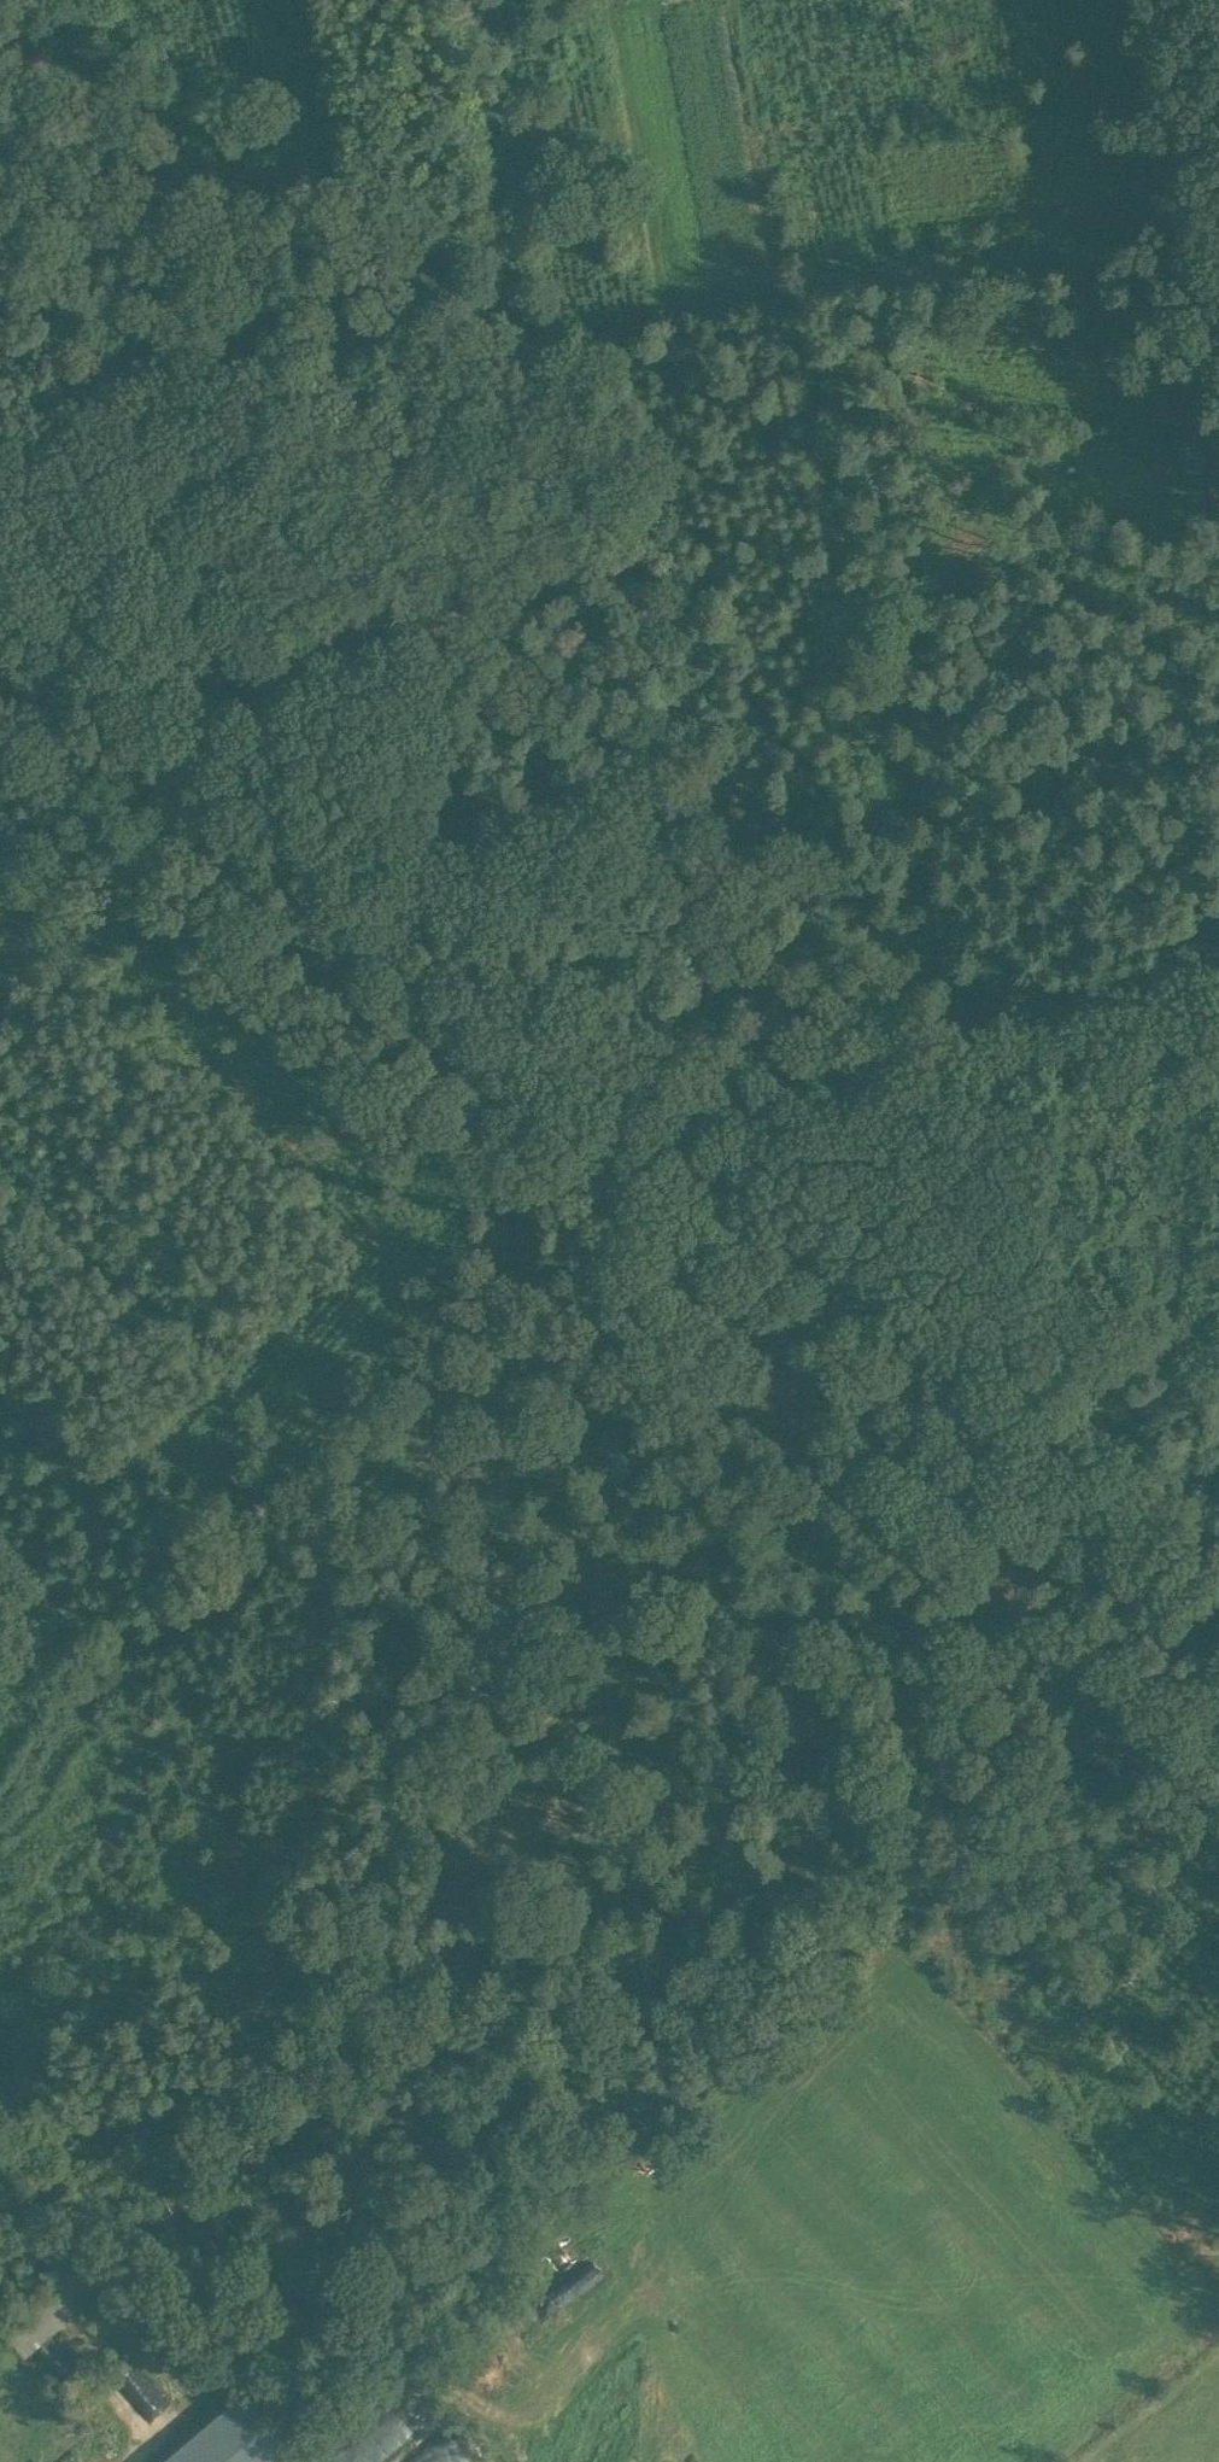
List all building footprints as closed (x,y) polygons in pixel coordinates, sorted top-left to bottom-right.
[(181,2461),(273,2461),(292,2445),(253,2400),(181,2461)]
